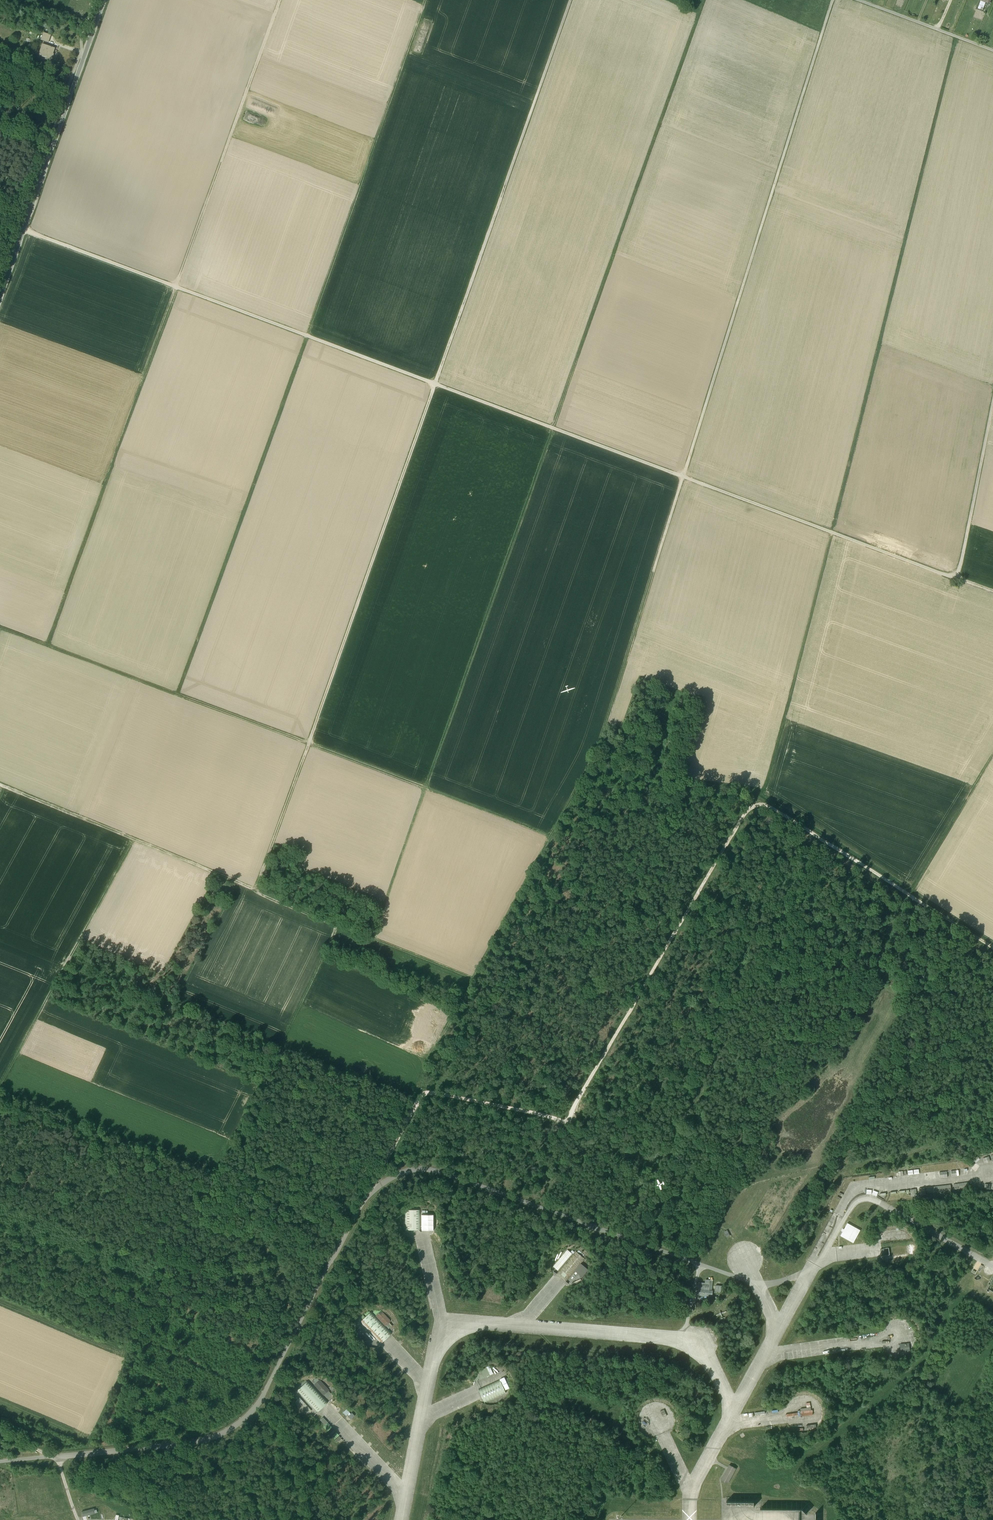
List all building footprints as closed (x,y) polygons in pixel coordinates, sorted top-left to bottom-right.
[(48,43),(51,35),(43,33),(41,40),(48,43)] [(52,60),(53,56),(52,56),(55,48),(47,46),(43,57),(52,60)] [(419,1230),(419,1209),(405,1209),(405,1230),(419,1230)] [(434,1215),(421,1215),(421,1230),(434,1230),(434,1215)] [(860,1230),(847,1223),(840,1236),(853,1243),(860,1230)] [(882,1256),(890,1255),(890,1248),(881,1248),(882,1256)] [(554,1266),(559,1270),(572,1254),(567,1250),(554,1266)] [(559,1270),(557,1273),(561,1277),(567,1282),(575,1272),(581,1265),(585,1260),(575,1251),(572,1254),(559,1270)] [(581,1265),(575,1272),(582,1278),(588,1271),(581,1265)] [(699,1282),(697,1295),(712,1296),(713,1291),(712,1290),(713,1280),(705,1279),(705,1283),(699,1282)] [(381,1310),(375,1316),(385,1326),(391,1321),(381,1310)] [(371,1311),(360,1322),(381,1344),(385,1339),(391,1334),(385,1326),(375,1316),(371,1311)] [(910,1354),(910,1343),(901,1343),(901,1355),(910,1354)] [(504,1377),(499,1379),(504,1390),(509,1388),(504,1377)] [(499,1379),(478,1389),(480,1393),(484,1403),(506,1393),(504,1390),(499,1379)] [(328,1402),(307,1380),(296,1391),(317,1413),(322,1407),(328,1402)] [(314,1384),(314,1385),(323,1395),(324,1395),(328,1391),(329,1390),(319,1380),(314,1384)] [(295,1402),(307,1414),(312,1409),(300,1396),(295,1402)] [(324,1417),(321,1419),(326,1424),(324,1426),(329,1431),(333,1427),(324,1417)] [(340,1443),(344,1438),(334,1430),(330,1434),(336,1439),(340,1443)] [(737,1469),(730,1465),(722,1480),(729,1484),(737,1469)] [(81,1511),(84,1519),(85,1519),(88,1519),(87,1515),(95,1512),(94,1508),(81,1511)]
